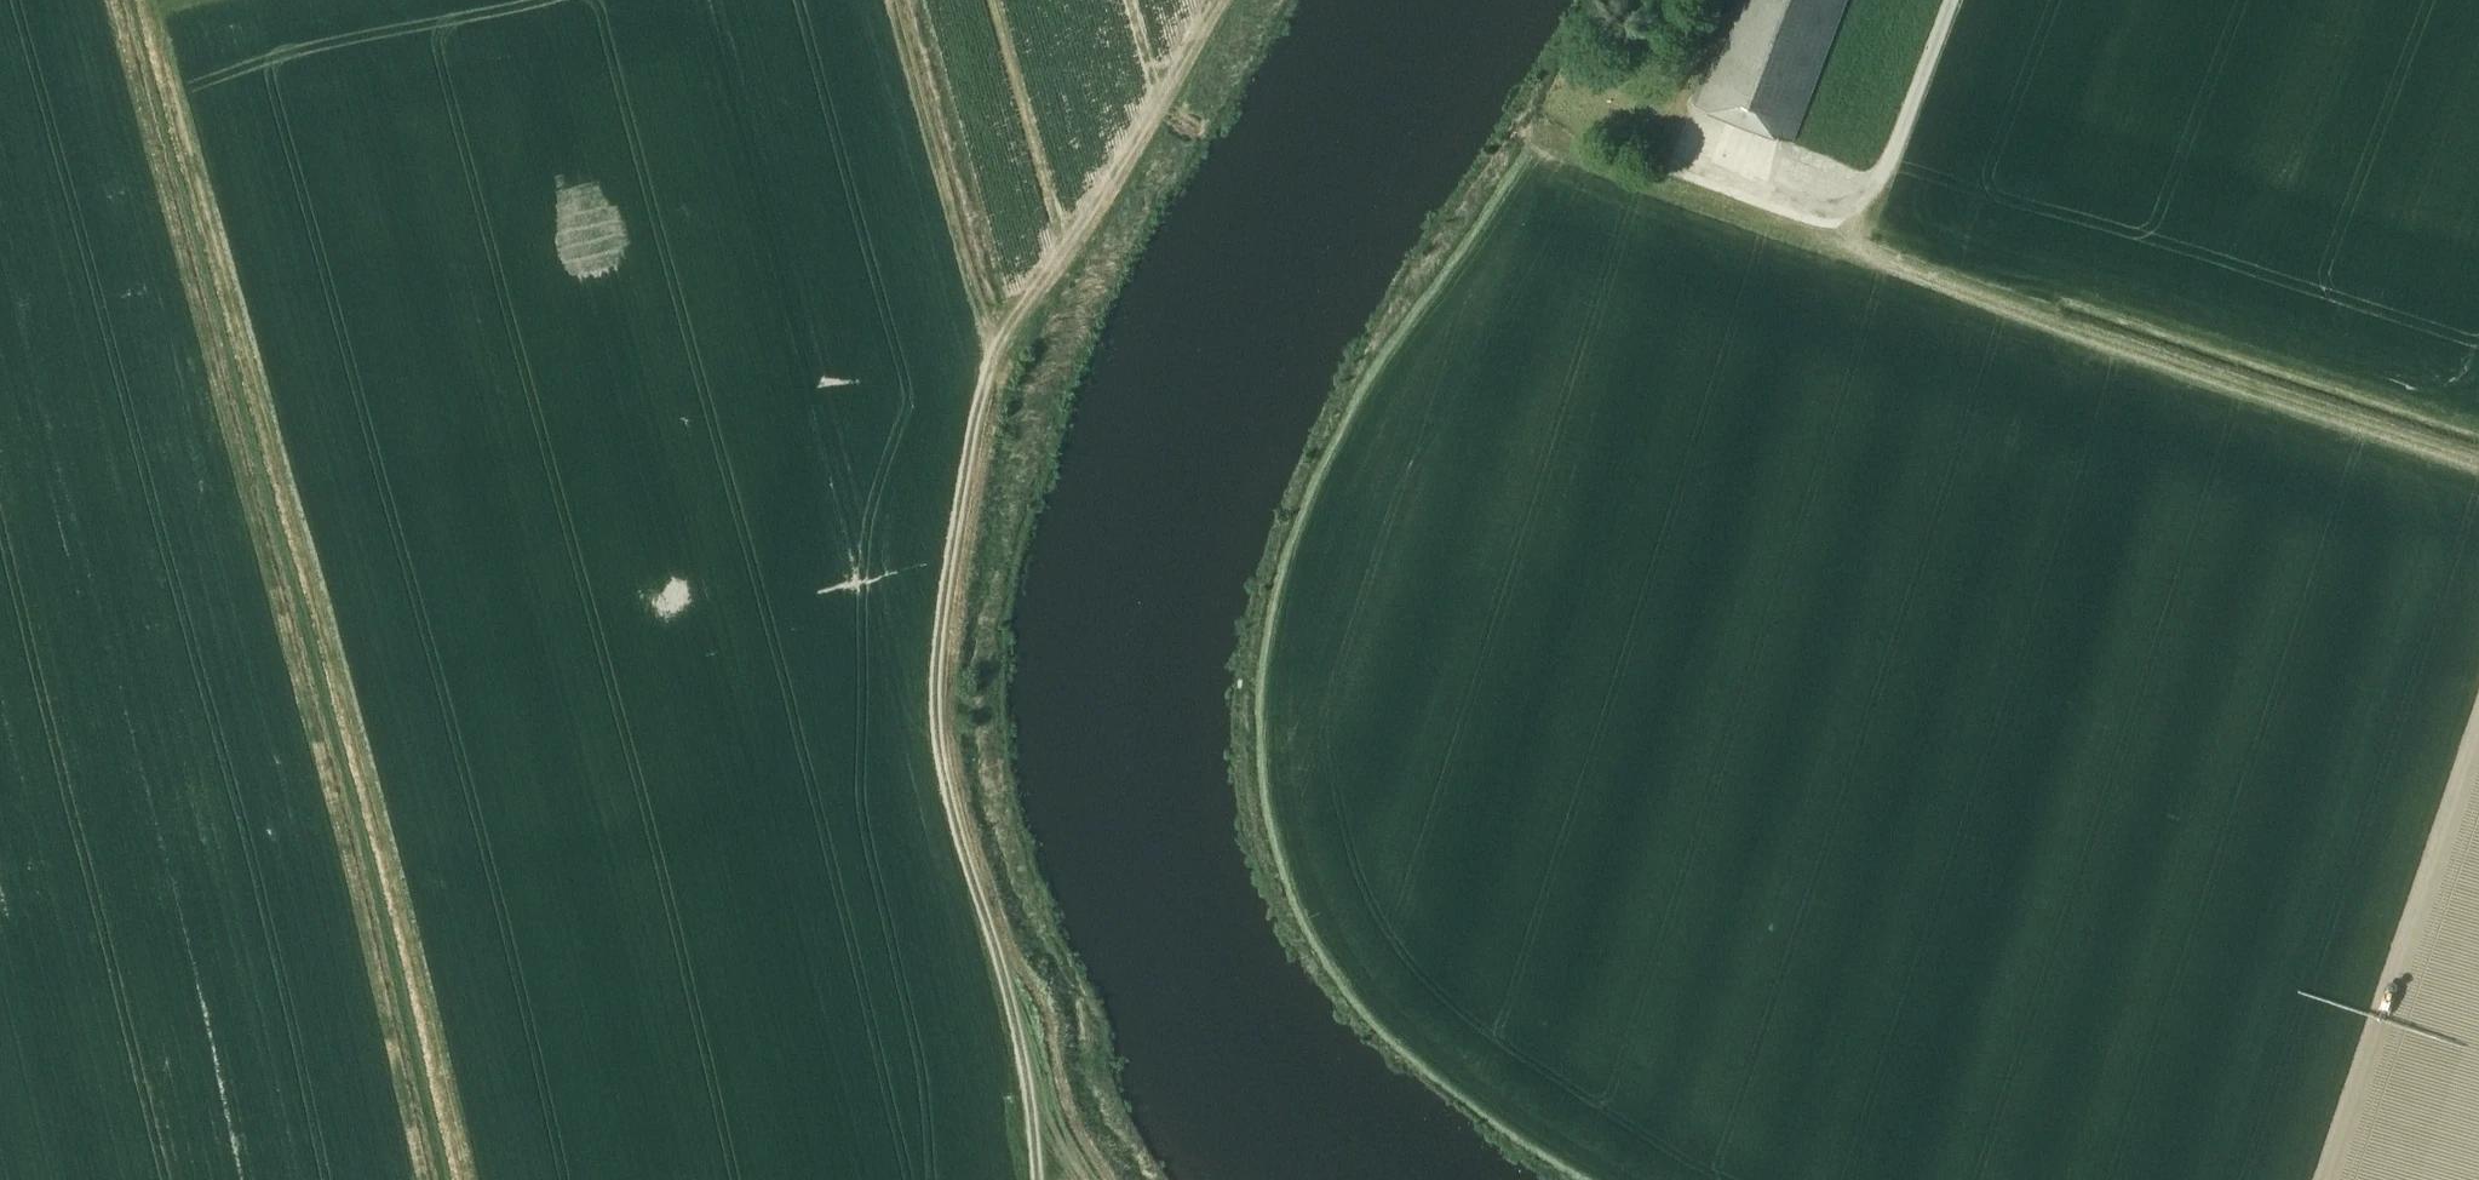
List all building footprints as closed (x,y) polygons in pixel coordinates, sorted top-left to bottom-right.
[(1693,103),(1792,139),(1844,0),(1732,0),(1693,103)]
